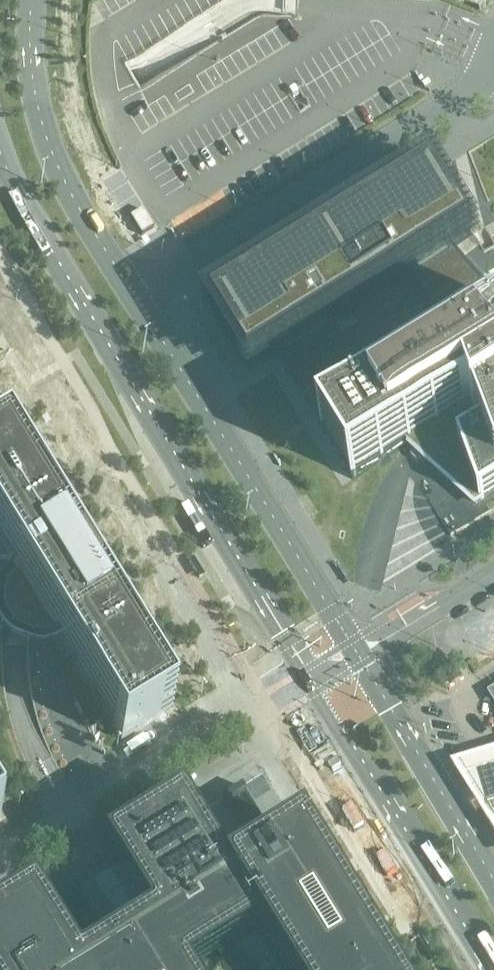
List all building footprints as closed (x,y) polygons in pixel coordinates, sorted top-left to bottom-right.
[(80,32),(113,150),(211,309),(213,308),(251,369),(276,354),(315,418),(321,427),(323,426),(322,425),(325,424),(343,413),(376,392),(369,381),(368,379),(474,313),(493,301),(493,291),(452,245),(472,233),(434,172),(493,135),(493,29),(485,15),(483,12),(347,6),(347,0),(326,0),(273,33),(253,0),(132,0),(80,32)] [(321,427),(322,428),(352,477),(354,477),(410,443),(419,457),(455,515),(453,516),(462,530),(493,511),(493,301),(474,313),(368,379),(369,381),(376,392),(343,413),(325,424),(322,425),(323,426),(321,427)] [(6,635),(14,642),(22,646),(28,647),(32,648),(37,648),(42,648),(51,646),(56,644),(61,642),(121,741),(173,709),(123,628),(70,541),(5,437),(0,440),(0,628),(6,635)] [(451,762),(493,832),(493,748),(451,762)] [(297,829),(224,874),(178,802),(139,826),(100,850),(145,921),(76,964),(31,893),(11,905),(0,912),(0,969),(383,969),(297,829)]
